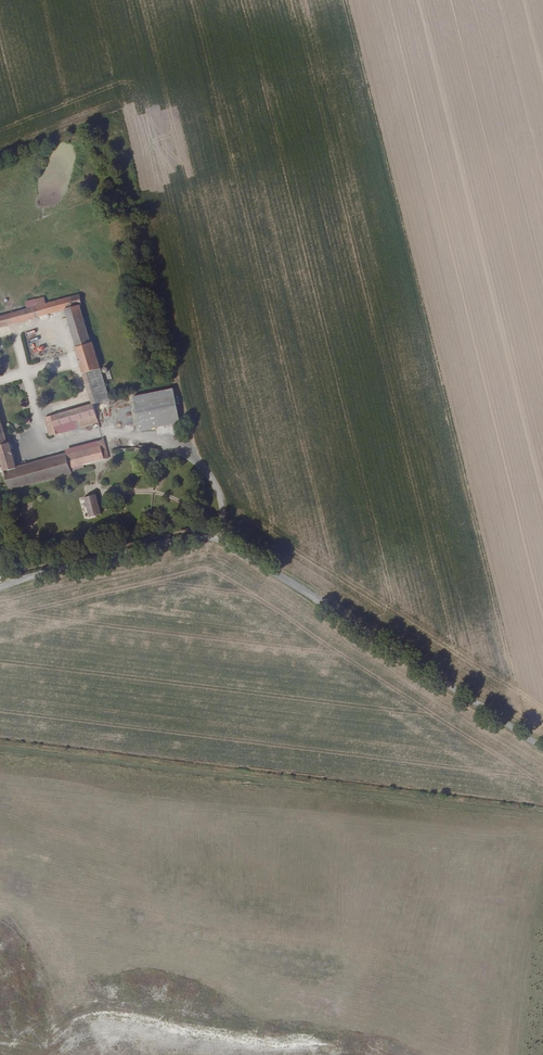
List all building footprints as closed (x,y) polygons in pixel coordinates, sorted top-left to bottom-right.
[(67,298),(65,291),(31,301),(32,307),(67,298)] [(67,310),(77,346),(74,346),(83,382),(92,380),(90,370),(95,369),(95,373),(102,371),(94,342),(91,343),(81,305),(83,305),(80,294),(67,298),(32,307),(1,315),(0,316),(0,331),(67,310)] [(110,401),(103,377),(97,378),(103,402),(110,401)] [(173,389),(132,396),(138,431),(179,424),(173,389)] [(93,418),(90,406),(54,416),(57,427),(93,418)] [(59,434),(57,427),(54,416),(46,418),(51,437),(59,434)] [(59,434),(95,425),(93,418),(57,427),(59,434)] [(97,441),(102,463),(110,461),(107,452),(112,451),(111,446),(106,447),(104,439),(97,441)] [(0,444),(0,453),(10,488),(71,472),(67,454),(17,466),(10,441),(8,442),(0,444)] [(67,454),(71,472),(102,463),(97,441),(65,449),(67,454)] [(92,495),(79,498),(84,518),(97,515),(92,495)]
